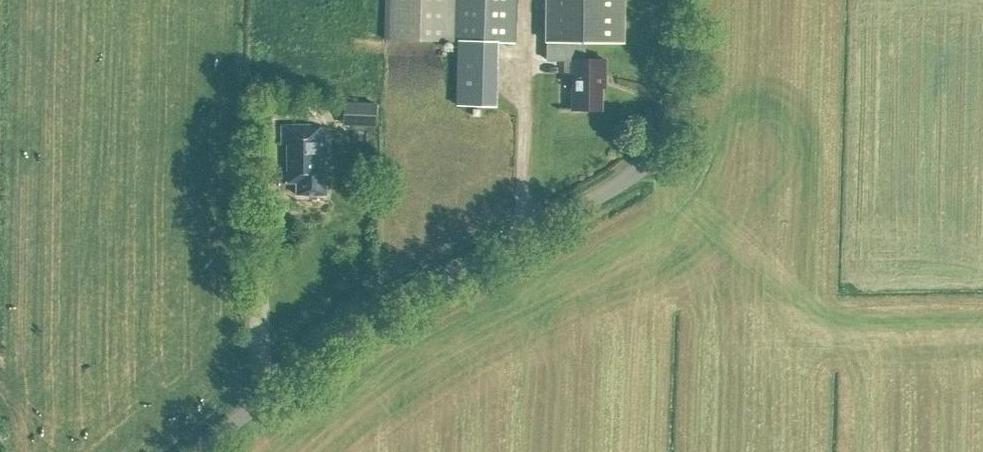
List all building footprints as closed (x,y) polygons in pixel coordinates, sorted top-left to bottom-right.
[(387,39),(457,41),(455,105),(495,106),(497,42),(514,42),(515,0),(388,0),(387,39)] [(572,109),(601,109),(601,76),(605,76),(605,60),(586,59),(586,39),(622,39),(623,0),(548,0),(547,60),(565,60),(564,74),(572,74),(572,109)] [(357,112),(357,125),(374,125),(375,103),(343,102),(342,111),(357,112)] [(324,173),(324,129),(309,128),(309,125),(282,125),(282,183),(297,183),(297,195),(327,195),(327,173),(324,173)]
